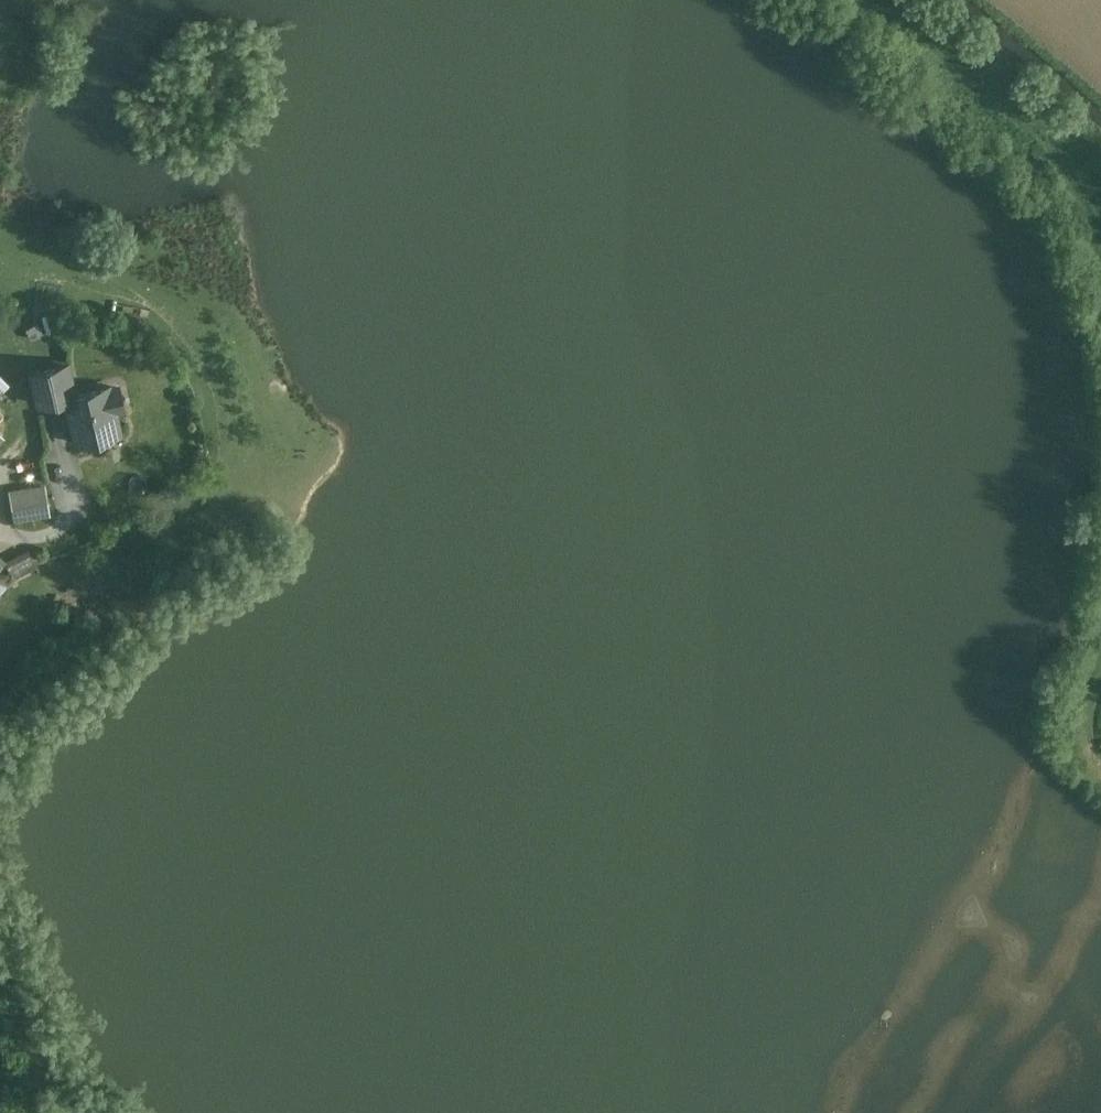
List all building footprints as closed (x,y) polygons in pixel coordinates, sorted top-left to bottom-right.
[(67,365),(32,373),(36,390),(39,403),(66,397),(76,442),(119,432),(114,410),(123,408),(119,387),(109,389),(109,386),(74,394),(71,382),(67,365)] [(43,487),(11,492),(16,517),(47,512),(43,487)] [(28,549),(5,562),(15,580),(38,567),(28,549)]
